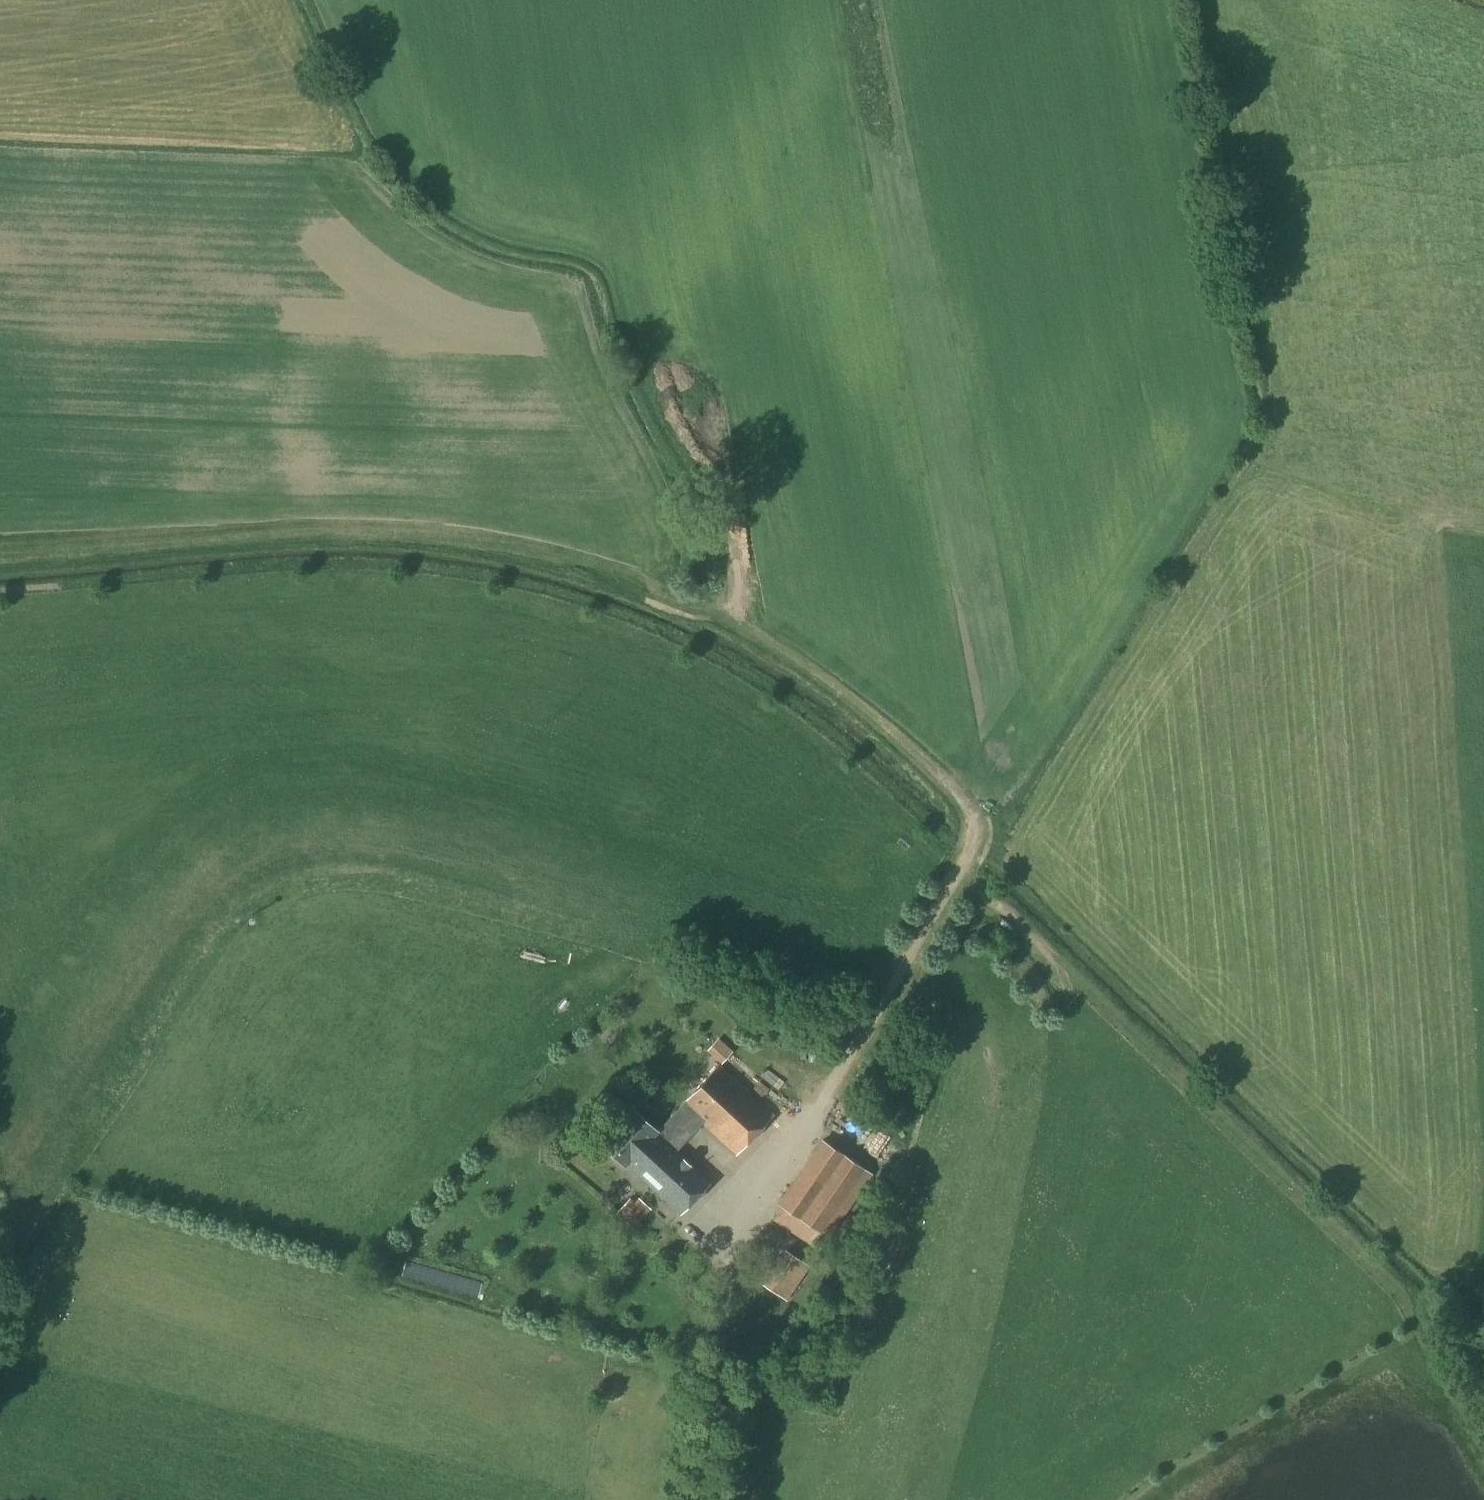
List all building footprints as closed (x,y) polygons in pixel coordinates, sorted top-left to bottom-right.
[(726,1038),(714,1050),(729,1065),(741,1053),(726,1038)] [(772,1114),(747,1090),(748,1089),(720,1063),(682,1104),(658,1129),(632,1105),(598,1142),(626,1168),(628,1166),(681,1215),(711,1182),(676,1151),(702,1123),(736,1153),(772,1114)] [(826,1254),(834,1241),(829,1238),(872,1174),(821,1139),(778,1203),(782,1205),(773,1219),(817,1249),(818,1248),(826,1254)] [(652,1201),(644,1207),(636,1198),(625,1208),(643,1228),(661,1212),(652,1201)]
